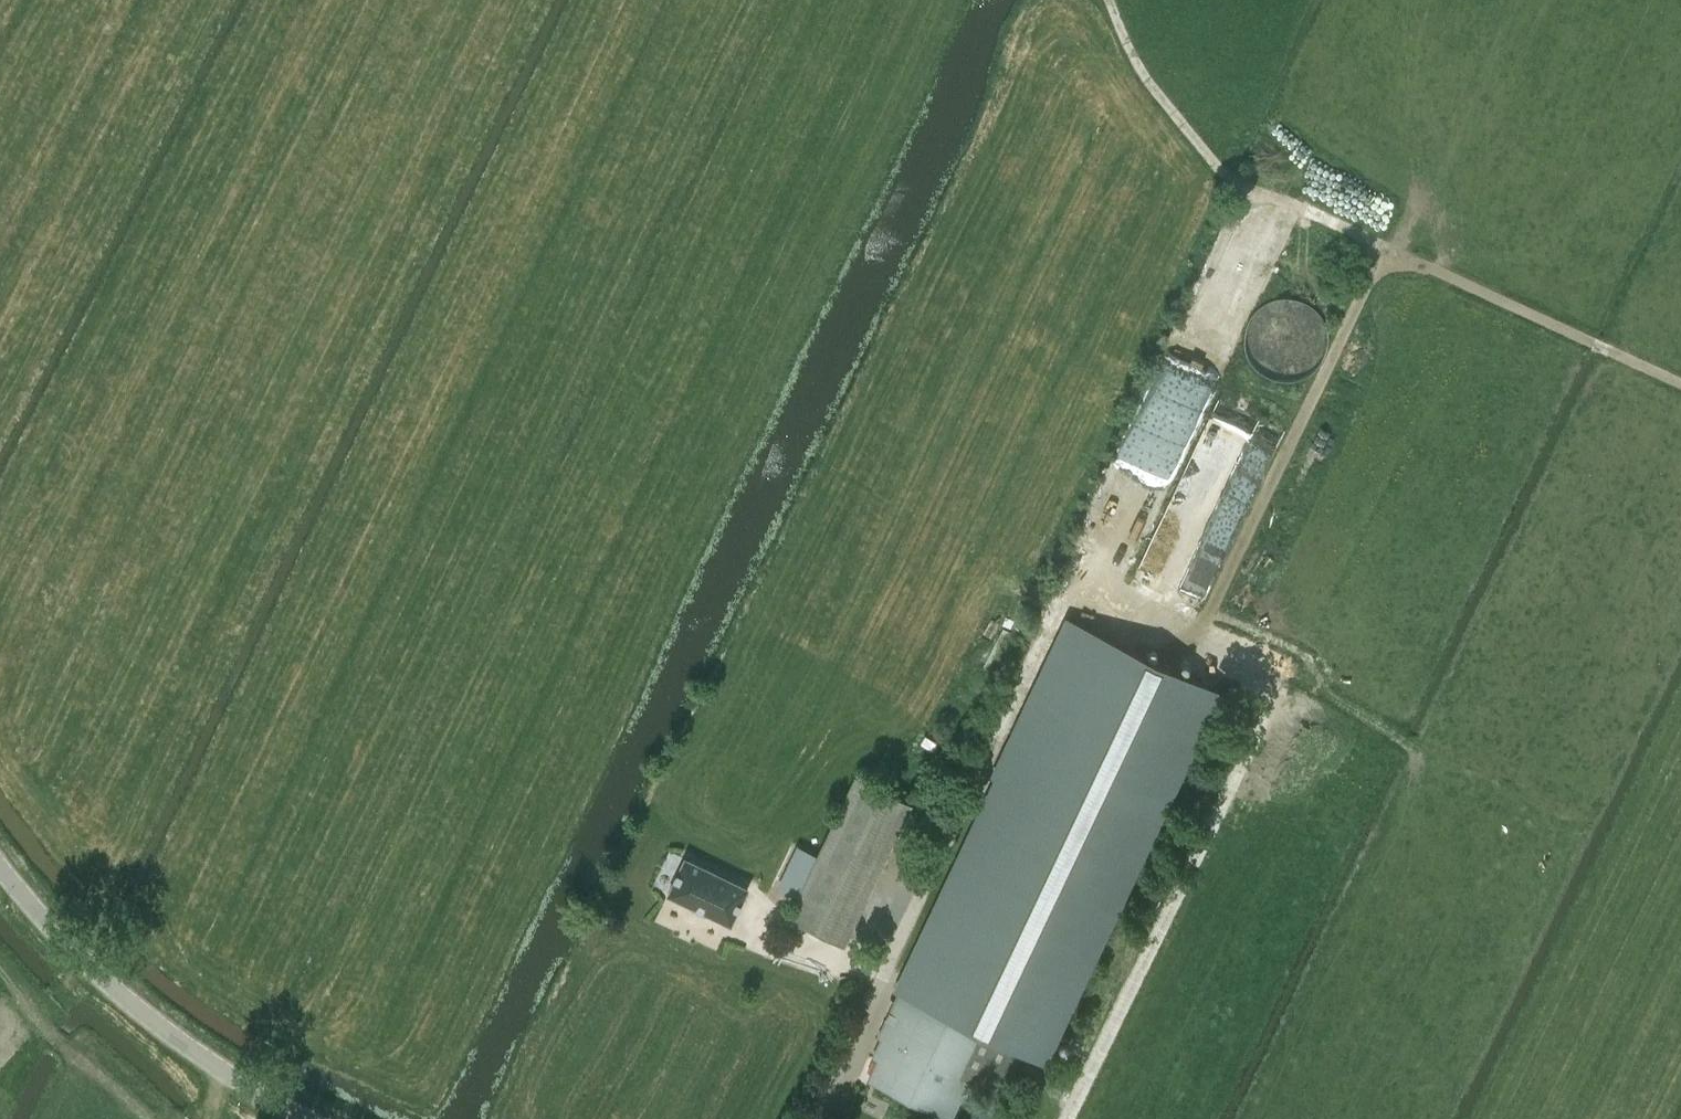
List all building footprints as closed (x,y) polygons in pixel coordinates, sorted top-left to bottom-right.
[(1329,365),(1310,295),(1250,311),(1265,367),(1285,362),(1289,375),(1329,365)] [(1218,690),(1075,622),(999,781),(1017,790),(1009,806),(991,797),(924,937),(913,932),(896,968),(907,974),(877,1036),(886,1041),(868,1077),(950,1116),(967,1079),(976,1083),(987,1086),(994,1086),(999,1083),(1003,1080),(1007,1075),(1010,1070),(1013,1064),(1014,1060),(1013,1054),(1011,1049),(1008,1044),(1005,1041),(1042,1059),(1218,690)] [(844,943),(911,802),(855,776),(788,916),(844,943)] [(730,922),(747,887),(685,857),(668,893),(730,922)]
